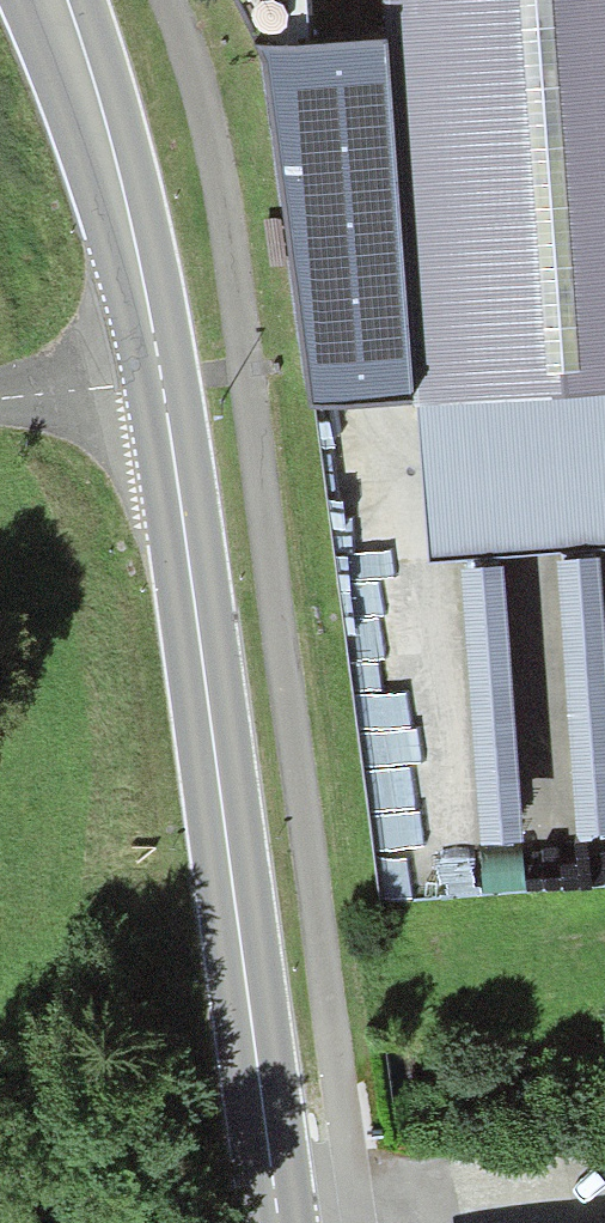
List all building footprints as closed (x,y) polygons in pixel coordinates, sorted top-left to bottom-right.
[(413,375),(421,375),(604,362),(604,0),(387,0),(413,375)] [(421,375),(427,541),(461,538),(503,535),(557,530),(598,527),(604,527),(604,362),(421,375)] [(557,530),(579,809),(604,807),(604,621),(598,527),(557,530)] [(503,535),(461,538),(481,817),(522,812),(503,535)]
